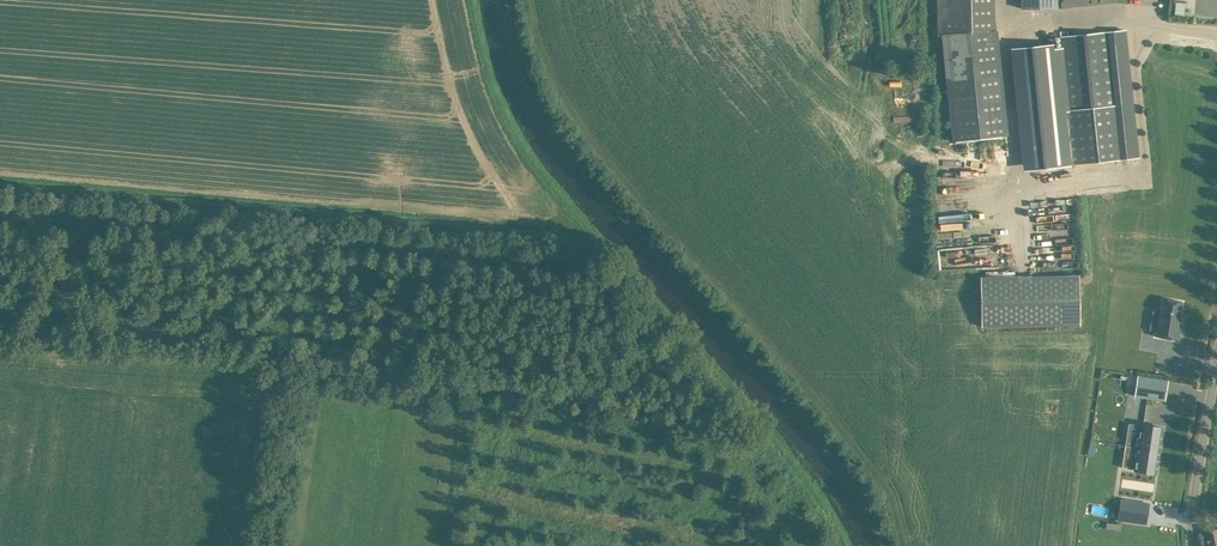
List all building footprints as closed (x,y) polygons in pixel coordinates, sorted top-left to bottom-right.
[(937,34),(997,28),(996,0),(936,0),(937,34)] [(1021,9),(1058,8),(1058,0),(1021,0),(1021,9)] [(1174,1),(1173,11),(1182,12),(1183,2),(1174,1)] [(997,28),(960,32),(961,44),(998,41),(997,28)] [(1054,43),(1023,47),(1035,168),(1069,165),(1127,159),(1139,157),(1125,29),(1108,31),(1061,36),(1062,47),(1054,48),(1054,43)] [(1080,324),(1079,276),(981,278),(982,326),(1080,324)] [(1157,325),(1156,336),(1178,340),(1182,319),(1180,319),(1182,301),(1164,298),(1159,325),(1157,325)] [(1138,375),(1134,397),(1140,398),(1164,401),(1166,402),(1169,380),(1138,375)] [(1127,433),(1125,445),(1138,447),(1160,450),(1163,427),(1151,425),(1142,424),(1139,424),(1138,435),(1127,433)] [(1125,445),(1122,466),(1135,468),(1135,470),(1144,471),(1156,473),(1160,450),(1138,447),(1125,445)] [(1121,499),(1118,521),(1147,525),(1150,503),(1121,499)] [(1215,529),(1203,532),(1206,545),(1216,545),(1216,529),(1215,529)]
